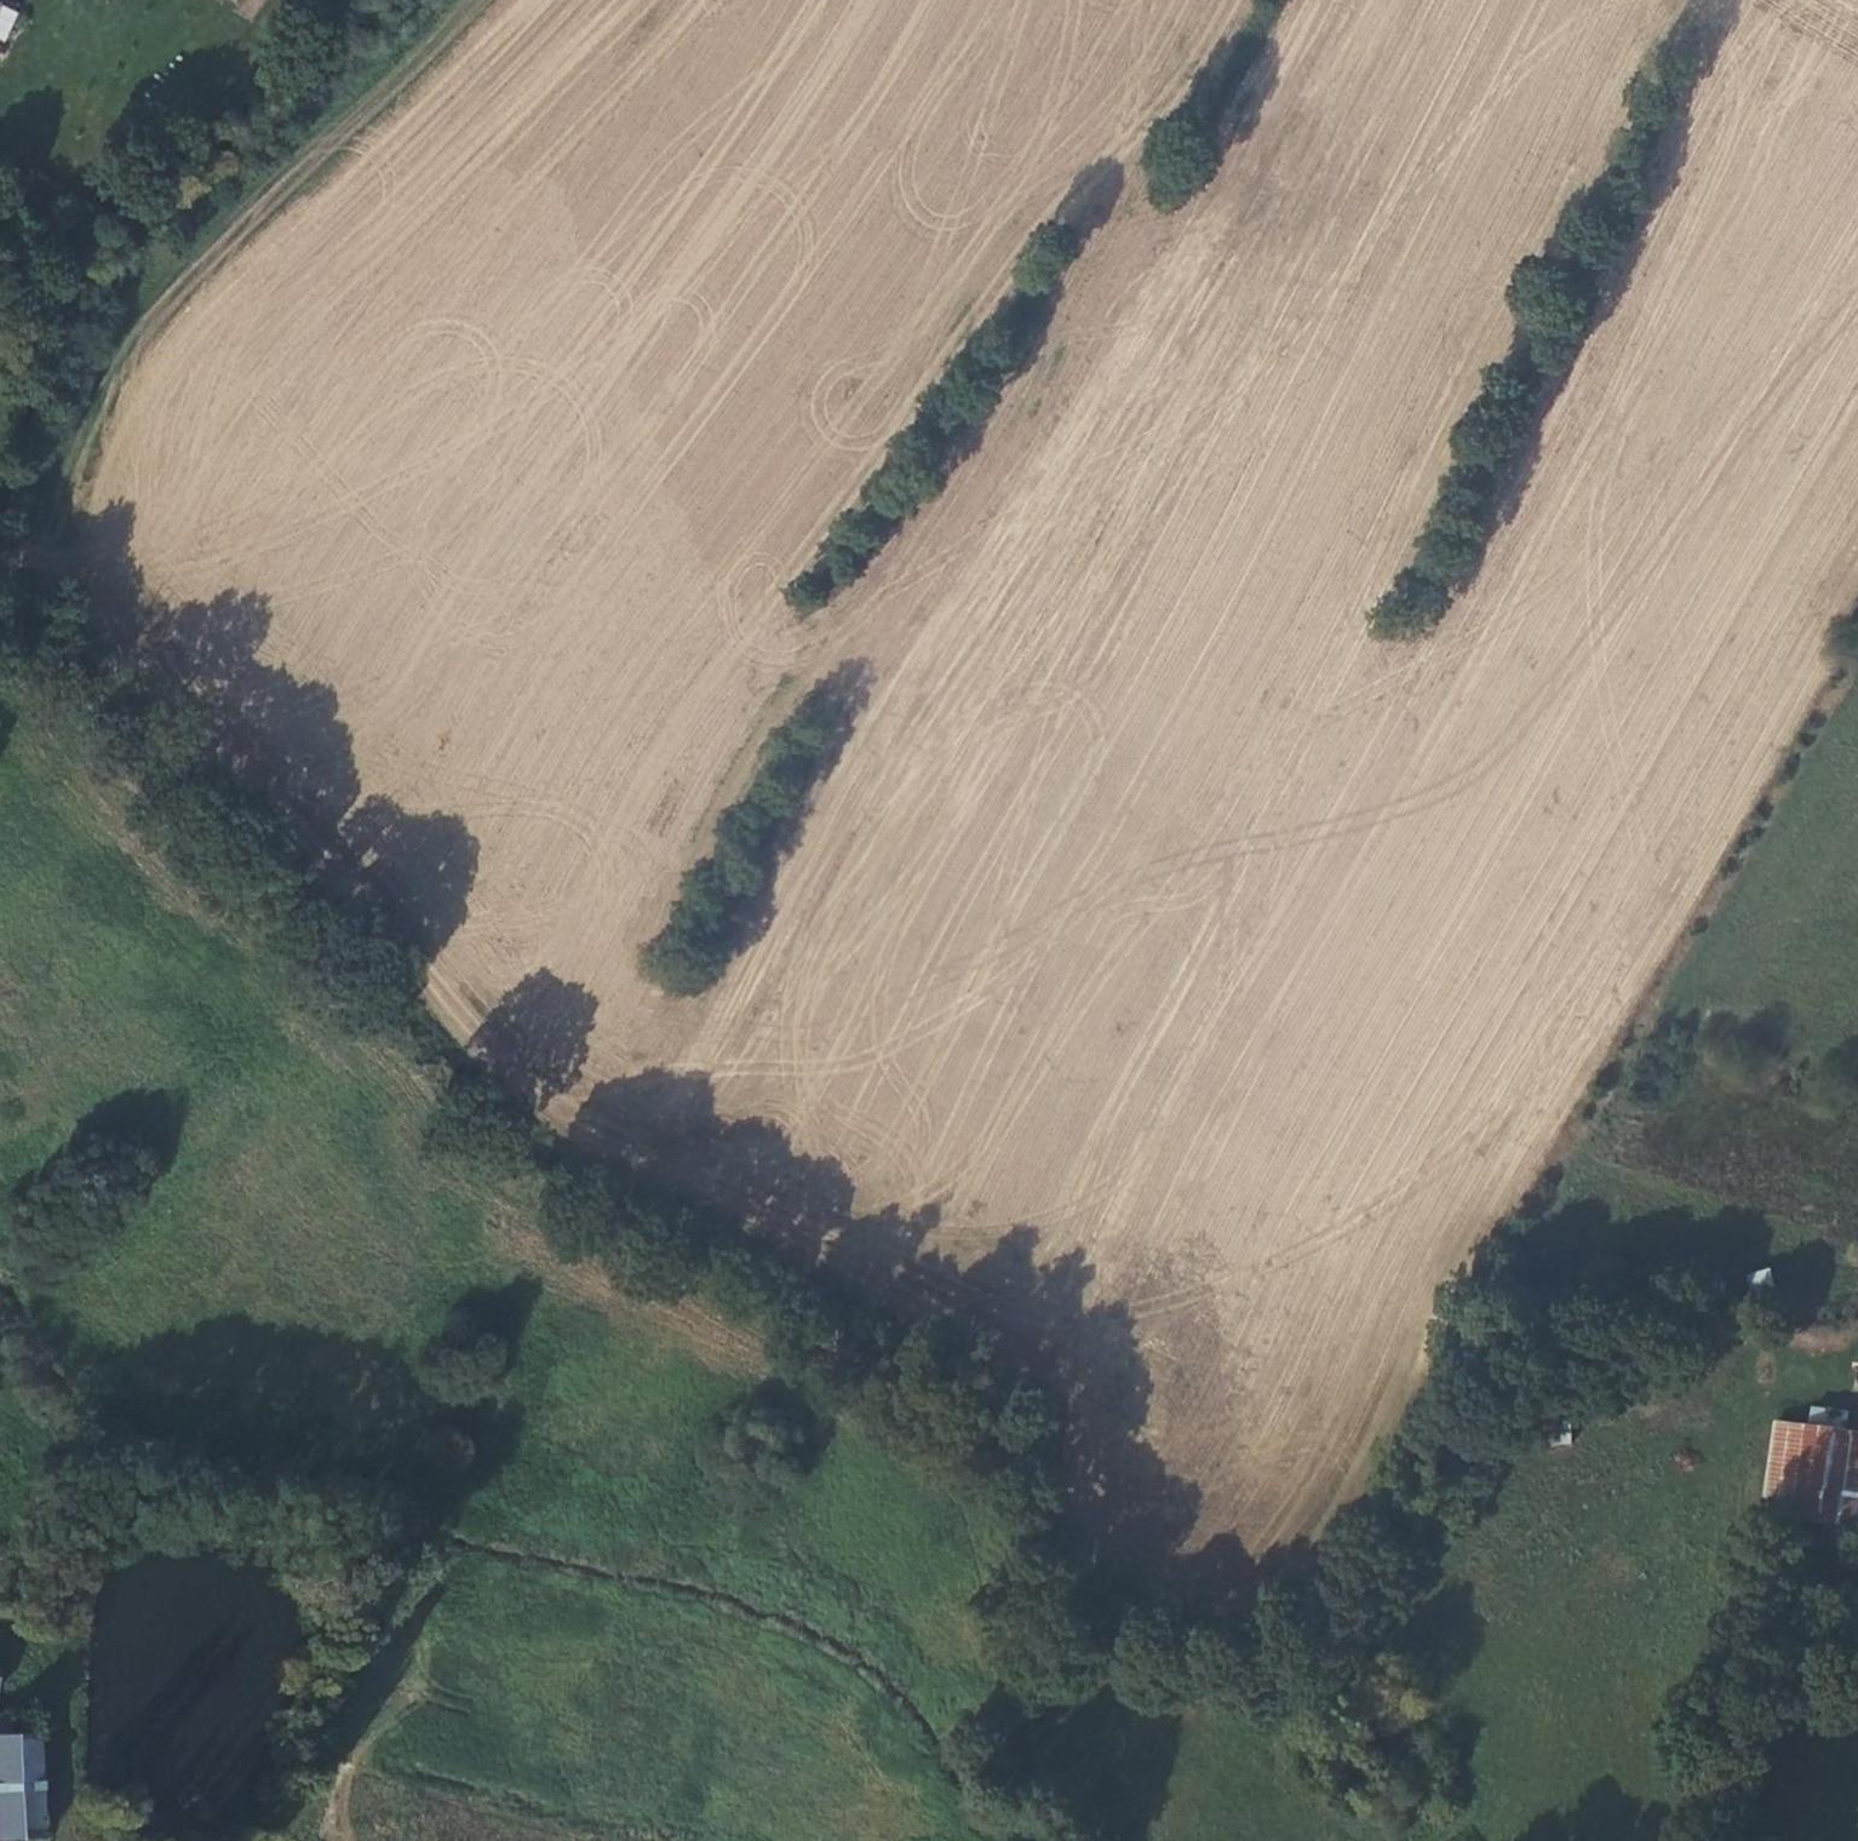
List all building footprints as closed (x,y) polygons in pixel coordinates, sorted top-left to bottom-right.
[(14,14),(0,8),(0,50),(14,14)] [(1778,1271),(1756,1275),(1763,1311),(1785,1307),(1778,1271)] [(1786,1411),(1784,1427),(1843,1435),(1845,1419),(1786,1411)] [(1835,1525),(1838,1501),(1857,1502),(1857,1437),(1843,1435),(1784,1427),(1774,1425),(1761,1517),(1835,1525)] [(1857,1521),(1857,1502),(1838,1501),(1835,1525),(1857,1528),(1857,1521)] [(30,1741),(10,1742),(9,1732),(0,1732),(0,1840),(39,1840),(30,1741)]
